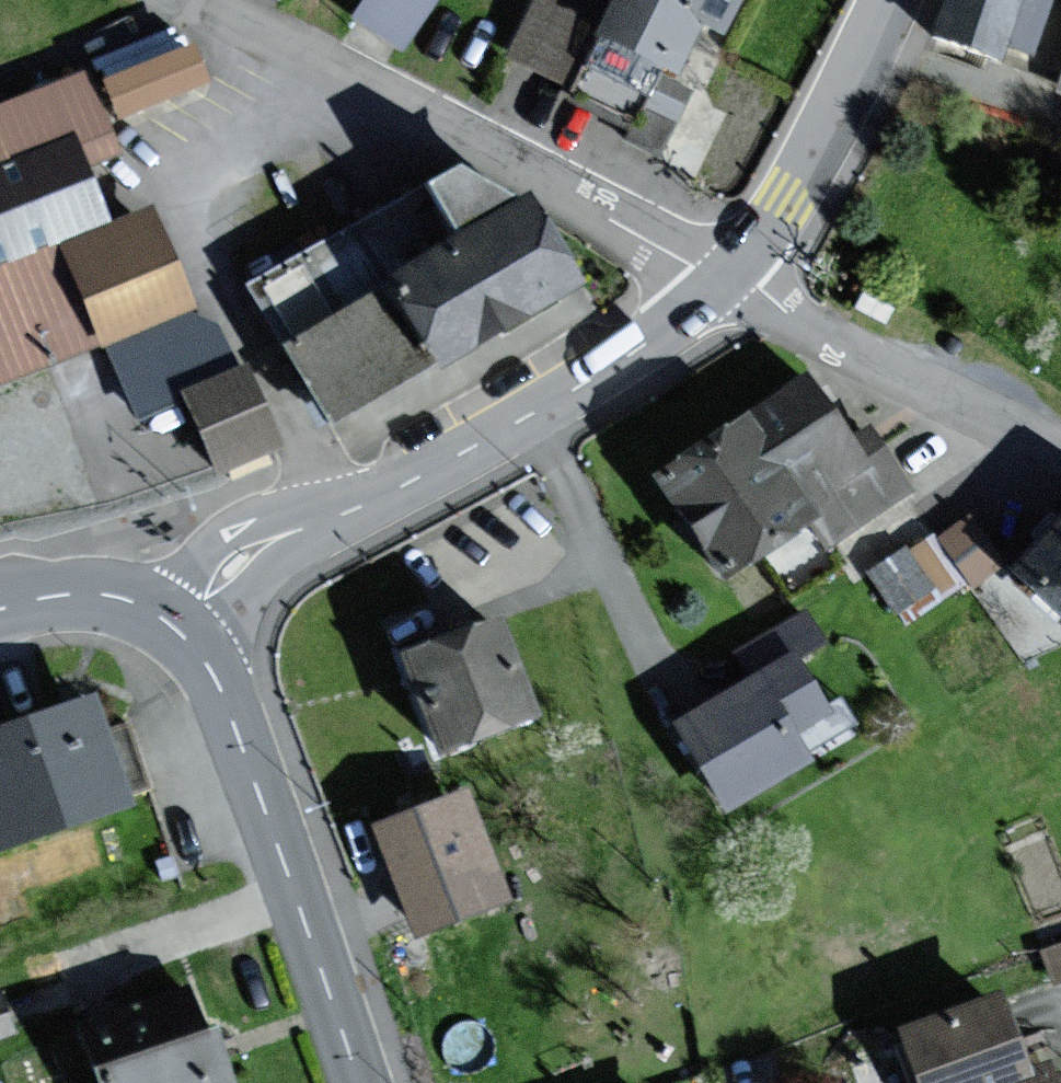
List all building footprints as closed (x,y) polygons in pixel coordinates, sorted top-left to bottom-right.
[(359,18),(402,44),(429,0),(370,0),(359,18)] [(506,47),(565,74),(599,0),(528,0),(506,47)] [(600,30),(674,65),(696,18),(719,29),(734,0),(615,0),(600,30)] [(937,37),(1000,58),(1006,41),(1032,49),(1047,0),(949,0),(937,37)] [(98,71),(178,36),(169,17),(89,51),(98,71)] [(203,79),(191,48),(108,82),(121,113),(203,79)] [(81,78),(0,110),(0,379),(186,305),(168,260),(150,214),(102,233),(76,167),(75,165),(110,151),(81,78)] [(572,284),(525,204),(454,172),(440,180),(254,289),(328,413),(334,423),(454,353),(556,293),(572,284)] [(273,445),(240,369),(187,392),(220,468),(273,445)] [(804,382),(660,478),(723,571),(810,513),(829,540),(905,490),(867,434),(848,447),(804,382)] [(864,550),(889,609),(990,566),(966,508),(864,550)] [(1017,570),(1060,608),(1060,520),(1017,570)] [(754,680),(679,724),(728,805),(805,759),(788,731),(825,709),(793,655),(817,641),(802,616),(738,654),(754,680)] [(499,622),(403,658),(439,751),(535,715),(499,622)] [(0,727),(0,846),(123,804),(120,796),(145,788),(124,727),(107,733),(94,695),(0,727)] [(461,795),(376,830),(419,931),(503,896),(461,795)] [(86,1027),(105,1082),(224,1082),(192,990),(86,1027)] [(902,1030),(920,1082),(993,1082),(1025,1072),(1001,998),(902,1030)] [(0,1001),(0,1035),(10,1031),(0,1001)] [(1047,1075),(1025,1082),(1050,1082),(1047,1075)]
